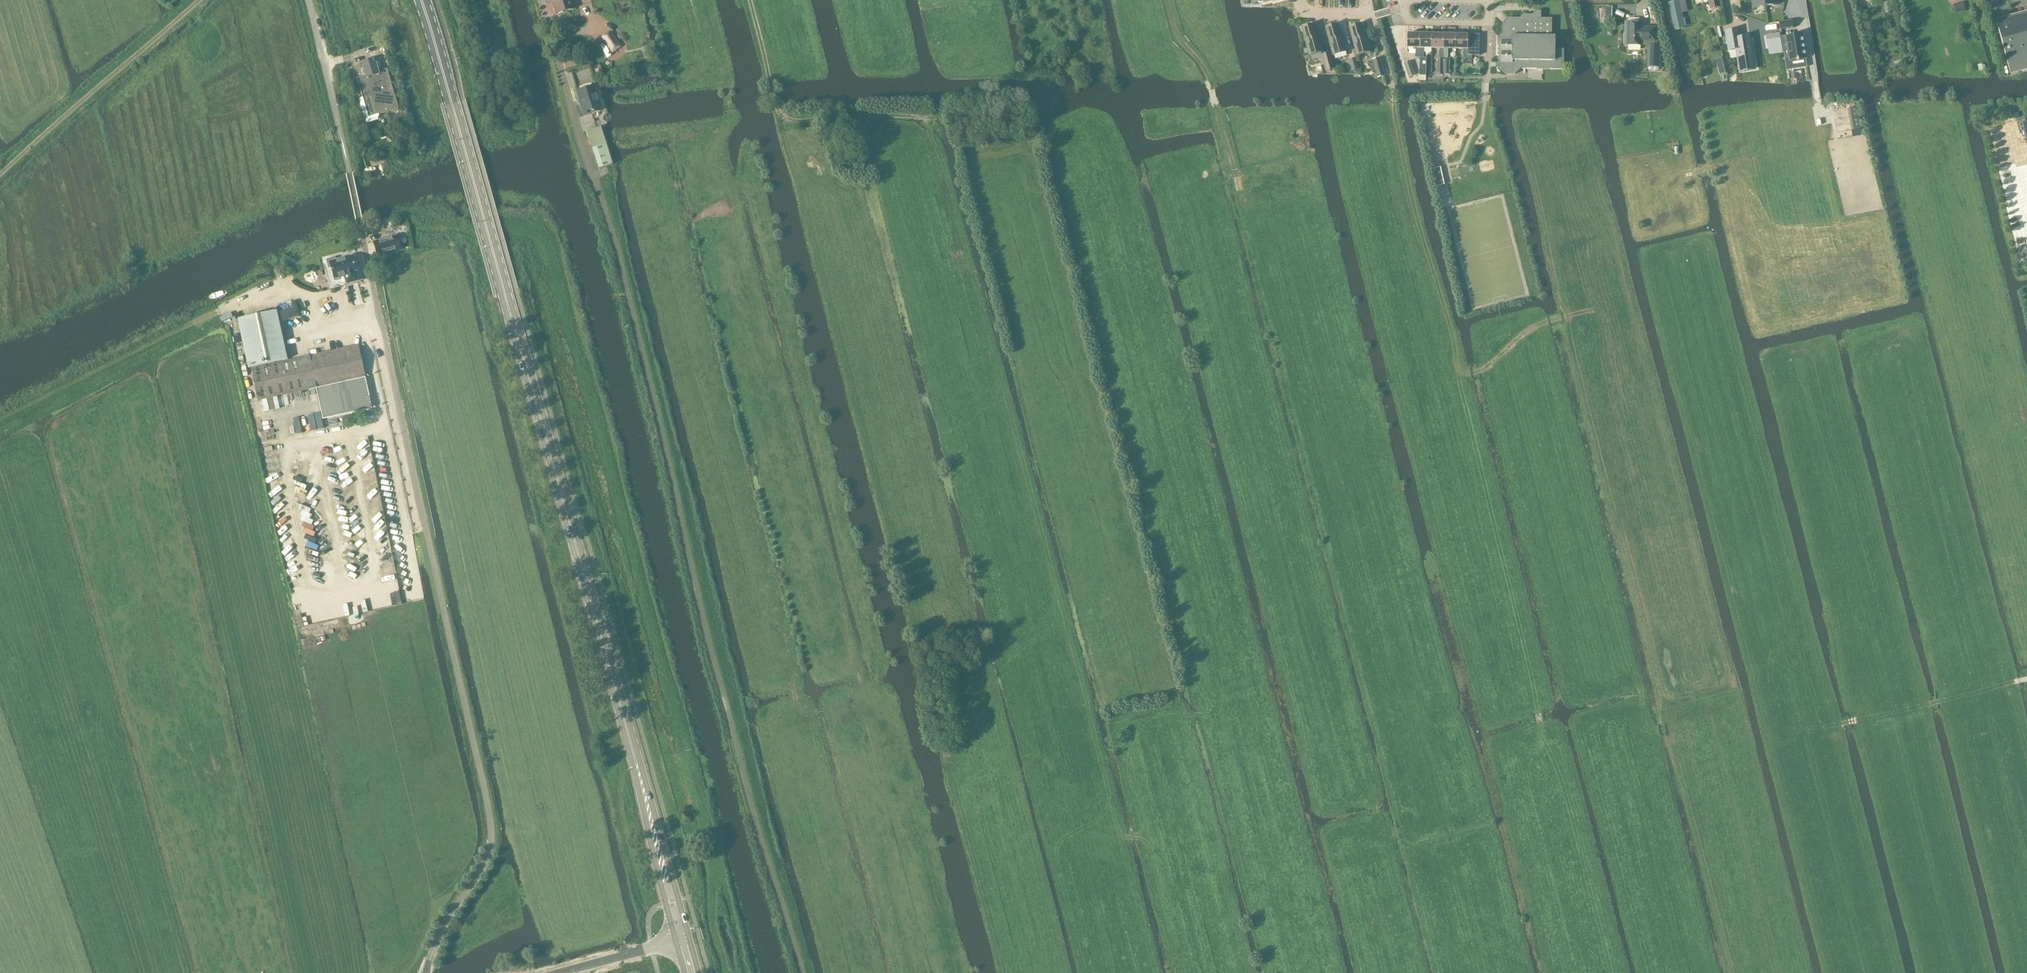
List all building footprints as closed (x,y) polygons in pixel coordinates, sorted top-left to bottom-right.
[(548,5),(553,3),(556,14),(574,9),(574,8),(571,9),(569,0),(546,0),(548,5)] [(1668,3),(1674,30),(1686,28),(1682,12),(1687,10),(1685,0),(1682,0),(1668,3)] [(1711,9),(1720,7),(1718,0),(1709,0),(1711,9)] [(1753,9),(1765,7),(1764,0),(1752,0),(1753,9)] [(1966,12),(1963,3),(1954,5),(1956,14),(1966,12)] [(1500,56),(1497,58),(1499,60),(1499,61),(1499,63),(1499,65),(1508,74),(1515,74),(1521,69),(1537,69),(1543,69),(1550,69),(1564,69),(1564,49),(1555,49),(1556,37),(1552,36),(1552,19),(1541,18),(1541,11),(1536,11),(1532,15),(1528,15),(1523,15),(1522,16),(1520,18),(1518,18),(1511,18),(1502,27),(1502,34),(1498,37),(1498,38),(1498,45),(1500,48),(1498,50),(1500,52),(1498,54),(1500,56)] [(1997,25),(2010,74),(2026,70),(2026,17),(1997,25)] [(1793,20),(1779,22),(1780,30),(1794,28),(1793,20)] [(1626,34),(1625,46),(1647,46),(1647,66),(1661,67),(1662,47),(1656,47),(1656,42),(1657,28),(1642,27),(1642,23),(1628,23),(1628,34),(1626,34)] [(1313,25),(1303,28),(1310,55),(1323,52),(1319,37),(1317,37),(1313,25)] [(1342,37),(1340,37),(1337,25),(1327,27),(1334,55),(1347,52),(1342,37)] [(1351,27),(1355,44),(1358,55),(1370,52),(1366,37),(1364,37),(1361,25),(1351,27)] [(1420,57),(1421,33),(1408,32),(1407,48),(1416,48),(1416,57),(1420,57)] [(1424,48),(1432,48),(1433,33),(1421,33),(1420,57),(1419,76),(1426,76),(1427,57),(1424,57),(1424,48)] [(1433,33),(1432,48),(1440,48),(1440,58),(1444,58),(1445,33),(1433,33)] [(1456,49),(1457,34),(1445,33),(1444,58),(1448,58),(1448,48),(1456,49)] [(1469,34),(1457,34),(1456,49),(1463,49),(1463,62),(1472,63),(1472,58),(1469,58),(1469,34)] [(1481,34),(1469,34),(1469,58),(1472,58),(1472,55),(1480,56),(1481,34)] [(613,53),(621,47),(613,35),(605,41),(613,53)] [(1782,37),(1781,37),(1787,70),(1785,60),(1790,59),(1790,61),(1797,60),(1797,61),(1799,61),(1799,59),(1806,58),(1802,35),(1787,37),(1782,38),(1782,37)] [(1741,37),(1732,39),(1735,54),(1742,53),(1744,66),(1756,63),(1753,42),(1742,44),(1741,37)] [(1783,53),(1781,41),(1770,43),(1768,43),(1769,55),(1783,53)] [(1322,55),(1326,71),(1334,69),(1330,53),(1322,55)] [(1351,71),(1358,69),(1355,58),(1348,60),(1351,71)] [(1376,71),(1383,69),(1380,58),(1373,60),(1376,71)] [(1411,60),(1405,62),(1410,77),(1416,74),(1411,60)] [(366,75),(357,78),(369,118),(391,111),(399,109),(387,69),(378,72),(376,64),(374,65),(373,61),(364,64),(365,67),(364,68),(366,75)] [(585,116),(602,111),(595,86),(577,91),(585,116)] [(1857,107),(1849,109),(1853,130),(1861,129),(1857,107)] [(592,148),(606,143),(601,127),(587,131),(592,148)] [(1861,129),(1853,130),(1855,137),(1860,136),(1862,135),(1861,129)] [(606,143),(592,148),(594,152),(608,148),(606,143)] [(608,148),(594,152),(599,169),(613,164),(608,148)] [(1432,169),(1433,172),(1438,191),(1443,190),(1442,185),(1445,185),(1441,167),(1432,169)] [(377,257),(401,250),(397,236),(373,242),(377,257)] [(355,249),(322,257),(330,289),(349,284),(358,282),(363,281),(355,249)] [(283,322),(297,317),(294,307),(280,312),(283,322)] [(277,311),(236,320),(247,368),(250,368),(264,433),(371,409),(358,348),(287,363),(287,360),(288,359),(277,311)]
